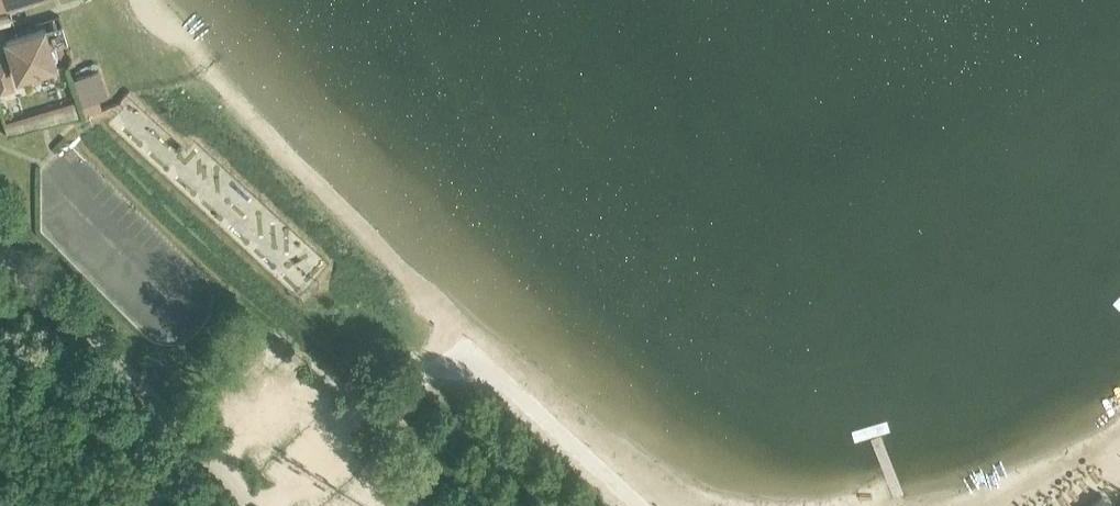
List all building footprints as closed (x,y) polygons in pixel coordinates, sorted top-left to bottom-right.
[(39,0),(0,0),(0,12),(39,0)] [(6,40),(18,78),(56,67),(45,29),(6,40)]
